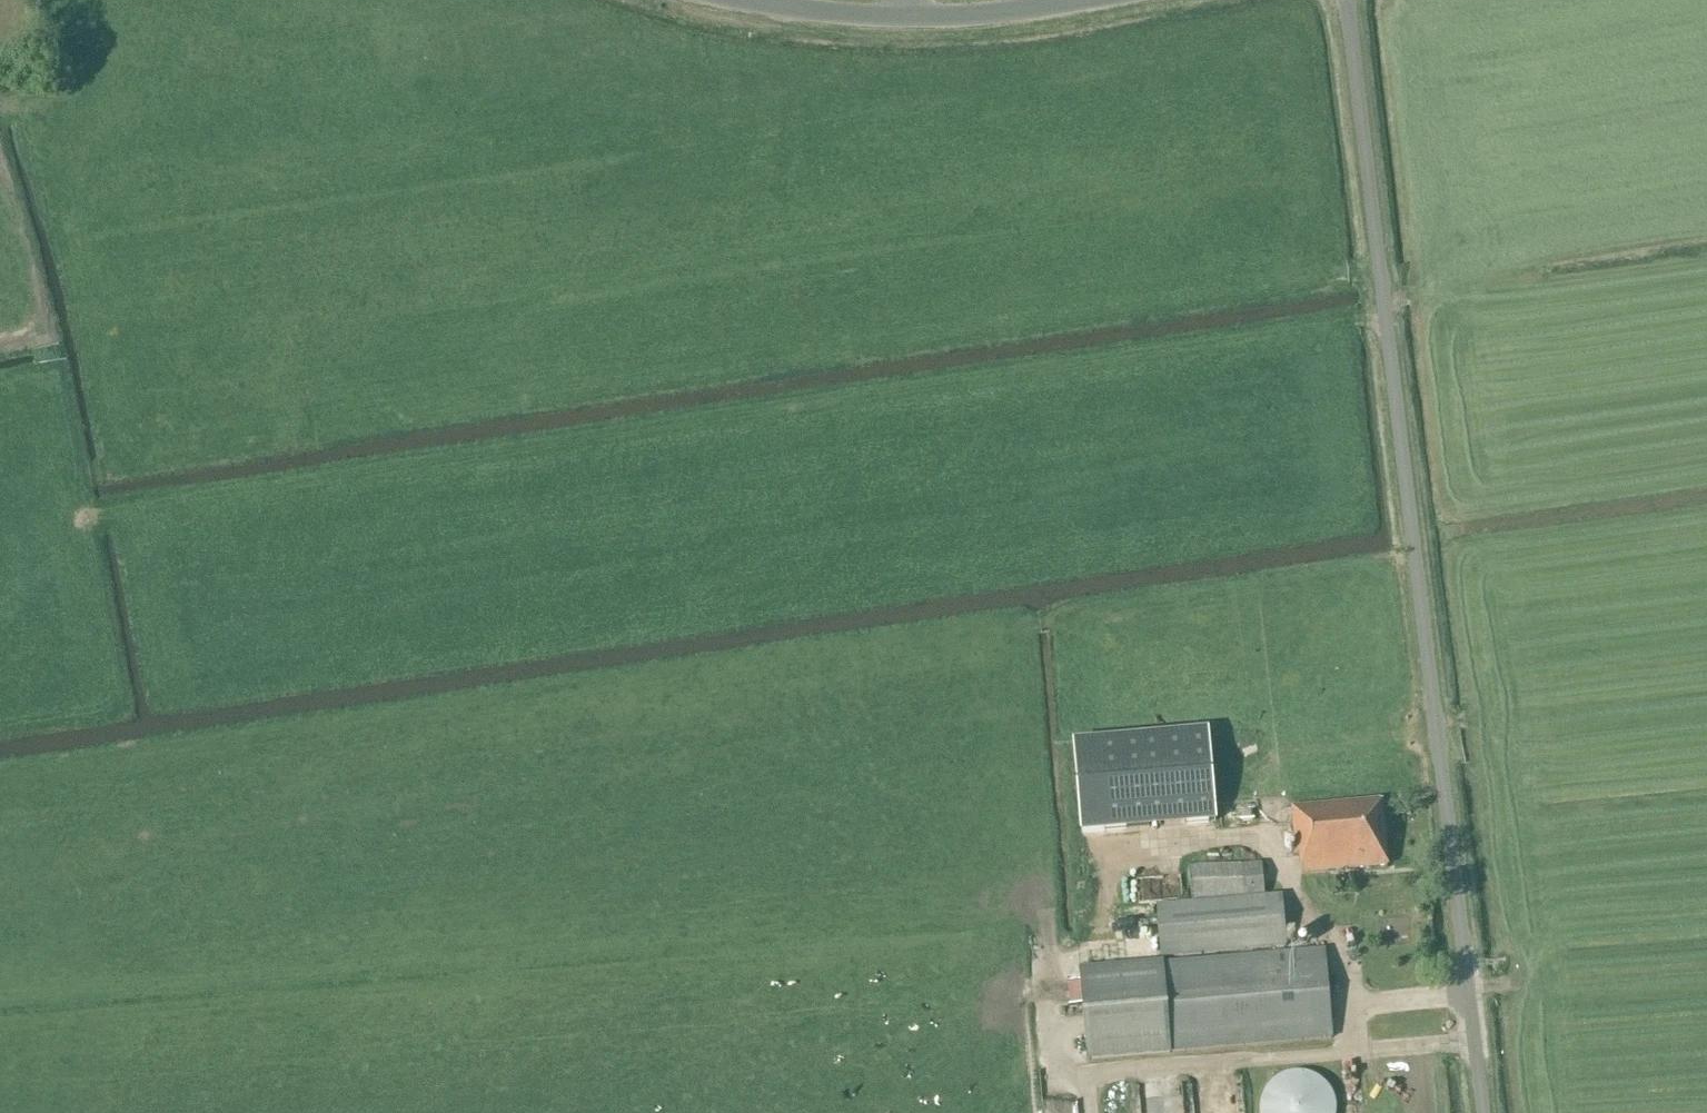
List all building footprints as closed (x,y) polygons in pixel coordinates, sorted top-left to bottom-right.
[(1206,731),(1073,742),(1080,830),(1213,820),(1206,731)] [(1302,874),(1387,866),(1381,800),(1292,807),(1292,811),(1287,811),(1288,818),(1293,817),(1296,856),(1300,855),(1302,874)] [(1265,860),(1189,867),(1192,901),(1268,894),(1265,860)] [(1281,895),(1158,905),(1162,956),(1285,946),(1281,895)] [(1324,950),(1163,962),(1163,961),(1080,969),(1088,1060),(1171,1052),(1171,1051),(1332,1039),(1324,950)] [(1271,1089),(1268,1093),(1265,1097),(1264,1101),(1262,1106),(1261,1111),(1261,1112),(1337,1112),(1337,1109),(1335,1103),(1333,1098),(1331,1094),(1328,1090),(1325,1086),(1322,1084),(1319,1082),(1316,1080),(1313,1079),(1309,1078),(1306,1077),(1302,1076),(1299,1076),(1295,1077),(1291,1077),(1287,1078),(1282,1080),(1278,1083),(1273,1086),(1271,1089)] [(1080,1098),(1048,1099),(1049,1112),(1080,1112),(1080,1098)]
